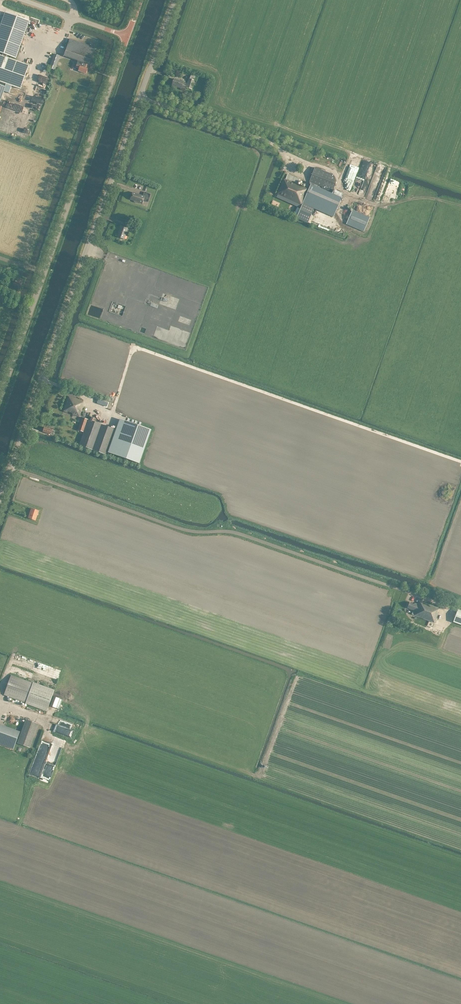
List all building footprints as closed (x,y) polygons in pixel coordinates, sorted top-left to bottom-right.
[(16,58),(29,20),(5,12),(0,26),(0,52),(16,58)] [(49,35),(53,24),(44,20),(40,31),(49,35)] [(78,71),(85,73),(95,47),(70,38),(64,56),(78,60),(75,67),(79,68),(78,71)] [(49,68),(55,69),(60,55),(54,53),(49,68)] [(6,84),(20,89),(29,65),(0,54),(0,102),(6,84)] [(187,83),(174,78),(171,87),(176,88),(176,87),(181,88),(181,89),(185,91),(186,87),(192,89),(195,80),(196,81),(198,77),(191,74),(189,78),(187,83)] [(312,182),(318,185),(322,186),(322,187),(332,191),(335,183),(336,182),(334,177),(333,174),(314,167),(309,181),(312,182)] [(299,180),(299,179),(287,174),(285,179),(284,179),(277,194),(300,204),(301,202),(303,203),(308,189),(299,185),(301,181),(299,180)] [(317,187),(318,185),(312,182),(308,189),(303,203),(314,208),(333,216),(341,197),(317,187)] [(138,202),(138,201),(142,203),(143,200),(148,201),(150,194),(144,191),(142,195),(132,191),(130,199),(134,200),(134,201),(138,202)] [(346,224),(364,231),(370,217),(352,209),(346,224)] [(117,236),(124,239),(128,228),(120,225),(117,236)] [(13,283),(20,286),(23,279),(15,277),(13,283)] [(64,411),(80,416),(84,405),(83,405),(84,402),(83,402),(84,401),(69,396),(64,411)] [(79,445),(105,454),(114,428),(82,417),(77,429),(84,432),(79,445)] [(108,452),(139,463),(144,447),(151,429),(119,418),(108,452)] [(42,432),(50,434),(53,435),(55,430),(44,427),(42,432)] [(28,518),(36,520),(39,510),(31,508),(28,518)] [(445,555),(443,567),(447,568),(448,565),(452,566),(453,560),(455,561),(455,557),(445,555)] [(411,614),(415,615),(434,623),(438,613),(437,612),(438,608),(419,601),(418,604),(414,603),(409,602),(407,607),(414,610),(413,611),(412,611),(411,614)] [(460,624),(460,610),(457,609),(453,621),(460,624)] [(4,694),(47,710),(54,690),(11,675),(4,694)] [(17,742),(30,747),(38,723),(26,719),(17,742)] [(49,725),(61,729),(63,723),(52,719),(49,725)] [(14,747),(20,730),(0,723),(0,742),(14,747)]
